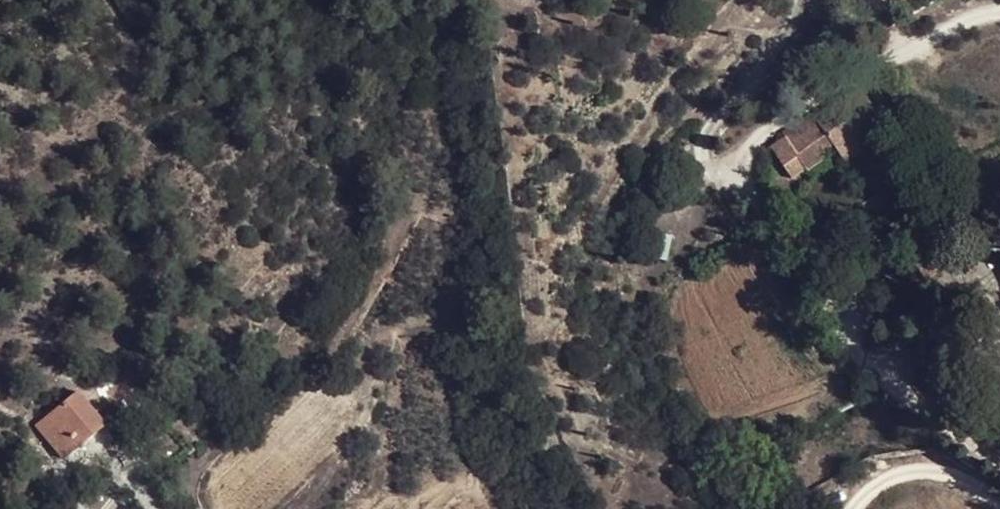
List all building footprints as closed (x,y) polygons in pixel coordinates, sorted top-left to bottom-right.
[(856,103),(783,152),(790,163),(801,158),(809,171),(828,158),(819,144),(830,137),(837,146),(870,125),(856,103)] [(64,460),(97,434),(105,424),(79,393),(78,393),(37,427),(64,460)]
